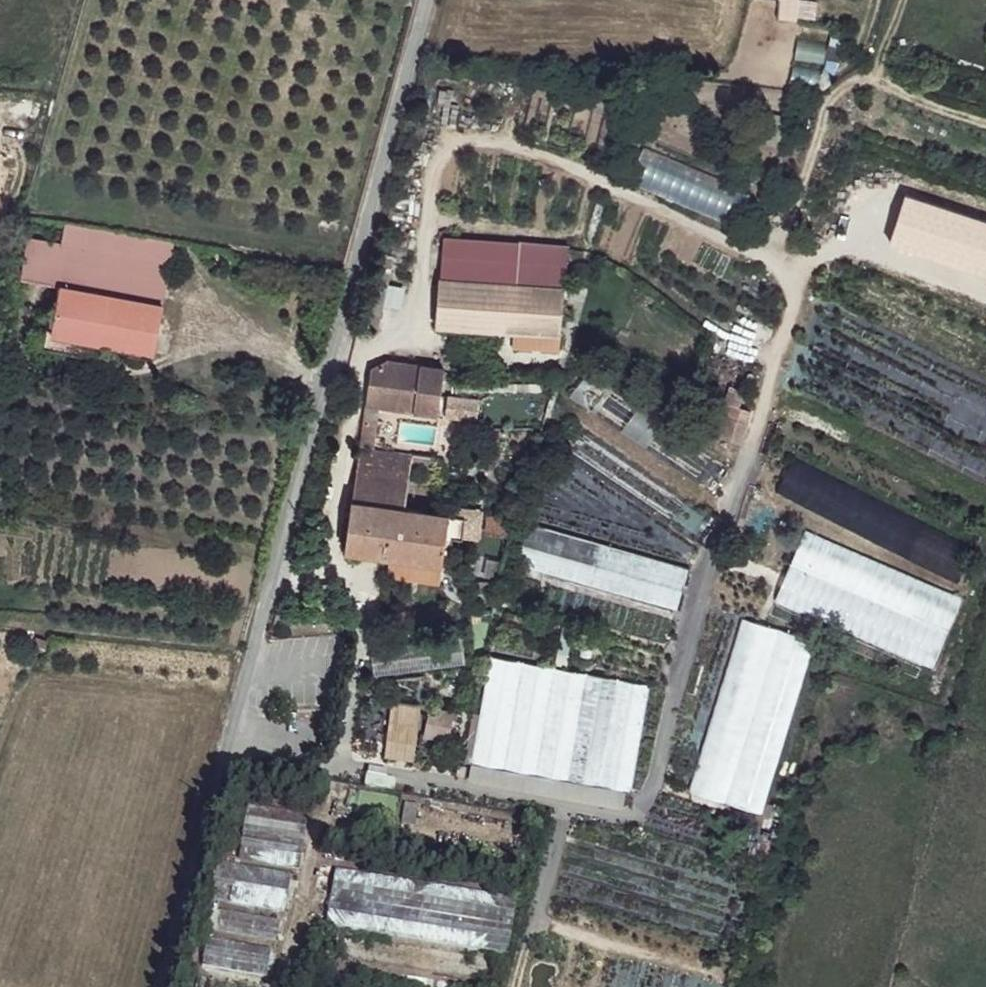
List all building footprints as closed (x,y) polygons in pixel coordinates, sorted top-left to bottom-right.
[(629,182),(732,221),(745,187),(642,148),(629,182)] [(174,262),(39,233),(30,275),(69,283),(60,333),(106,342),(157,352),(174,262)] [(528,256),(454,245),(441,333),(563,351),(571,301),(577,263),(528,256)] [(106,342),(60,333),(58,345),(103,354),(106,342)] [(368,368),(363,402),(435,412),(441,368),(384,360),(368,368)] [(566,402),(715,487),(729,463),(580,378),(566,402)] [(481,401),(452,396),(447,419),(478,425),(481,401)] [(744,440),(748,407),(725,404),(721,438),(744,440)] [(376,407),(365,405),(357,447),(369,449),(376,407)] [(705,535),(718,515),(584,431),(571,451),(705,535)] [(369,449),(357,447),(349,502),(394,509),(406,510),(410,464),(411,456),(369,449)] [(430,458),(411,456),(410,464),(428,467),(430,458)] [(394,509),(349,502),(342,554),(387,561),(394,509)] [(406,510),(394,509),(387,561),(445,566),(450,517),(406,510)] [(675,609),(687,566),(527,519),(514,562),(675,609)] [(933,666),(962,596),(803,531),(774,601),(933,666)] [(738,616),(689,791),(764,811),(812,637),(738,616)] [(372,673),(465,668),(463,636),(371,640),(372,673)] [(473,764),(633,785),(648,678),(488,657),(473,764)] [(414,757),(418,703),(389,702),(386,755),(414,757)] [(424,734),(449,738),(453,710),(427,706),(424,734)] [(314,808),(247,795),(245,810),(312,822),(314,808)] [(308,826),(243,816),(239,832),(308,842),(308,826)] [(302,851),(238,839),(234,853),(300,865),(302,851)] [(295,877),(227,866),(224,882),(293,893),(295,877)] [(332,869),(325,924),(485,945),(488,924),(500,926),(505,891),(332,869)] [(288,901),(222,890),(217,905),(286,916),(288,901)] [(281,922),(215,912),(210,925),(281,936),(281,922)] [(205,936),(200,967),(265,978),(270,947),(205,936)] [(198,977),(196,986),(259,986),(198,977)]
